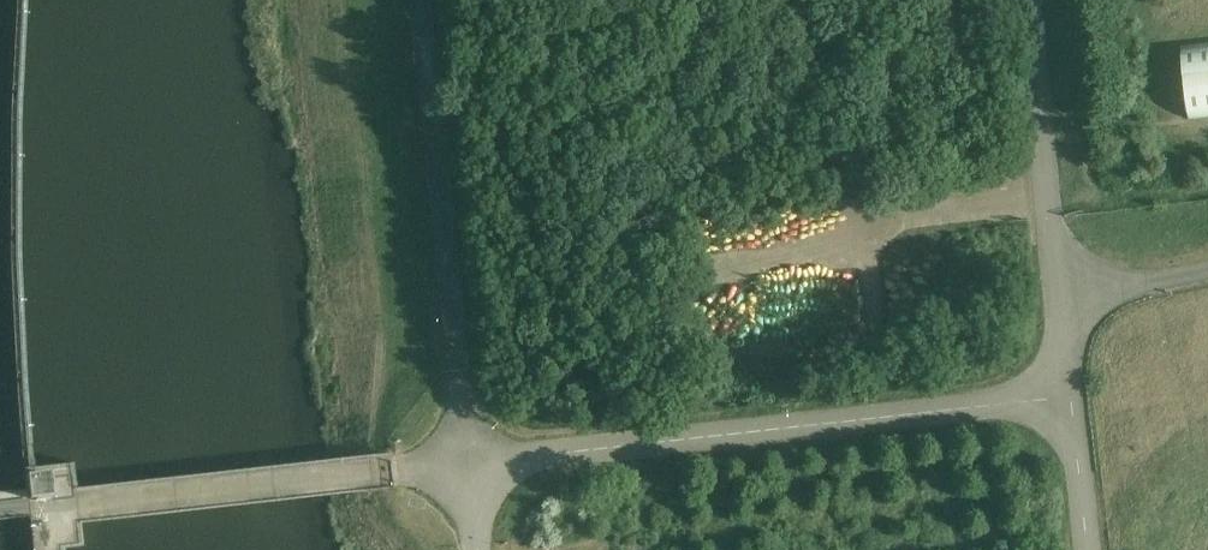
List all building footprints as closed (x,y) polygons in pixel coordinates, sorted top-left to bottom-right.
[(1187,37),(1195,111),(1207,109),(1207,35),(1187,37)]
